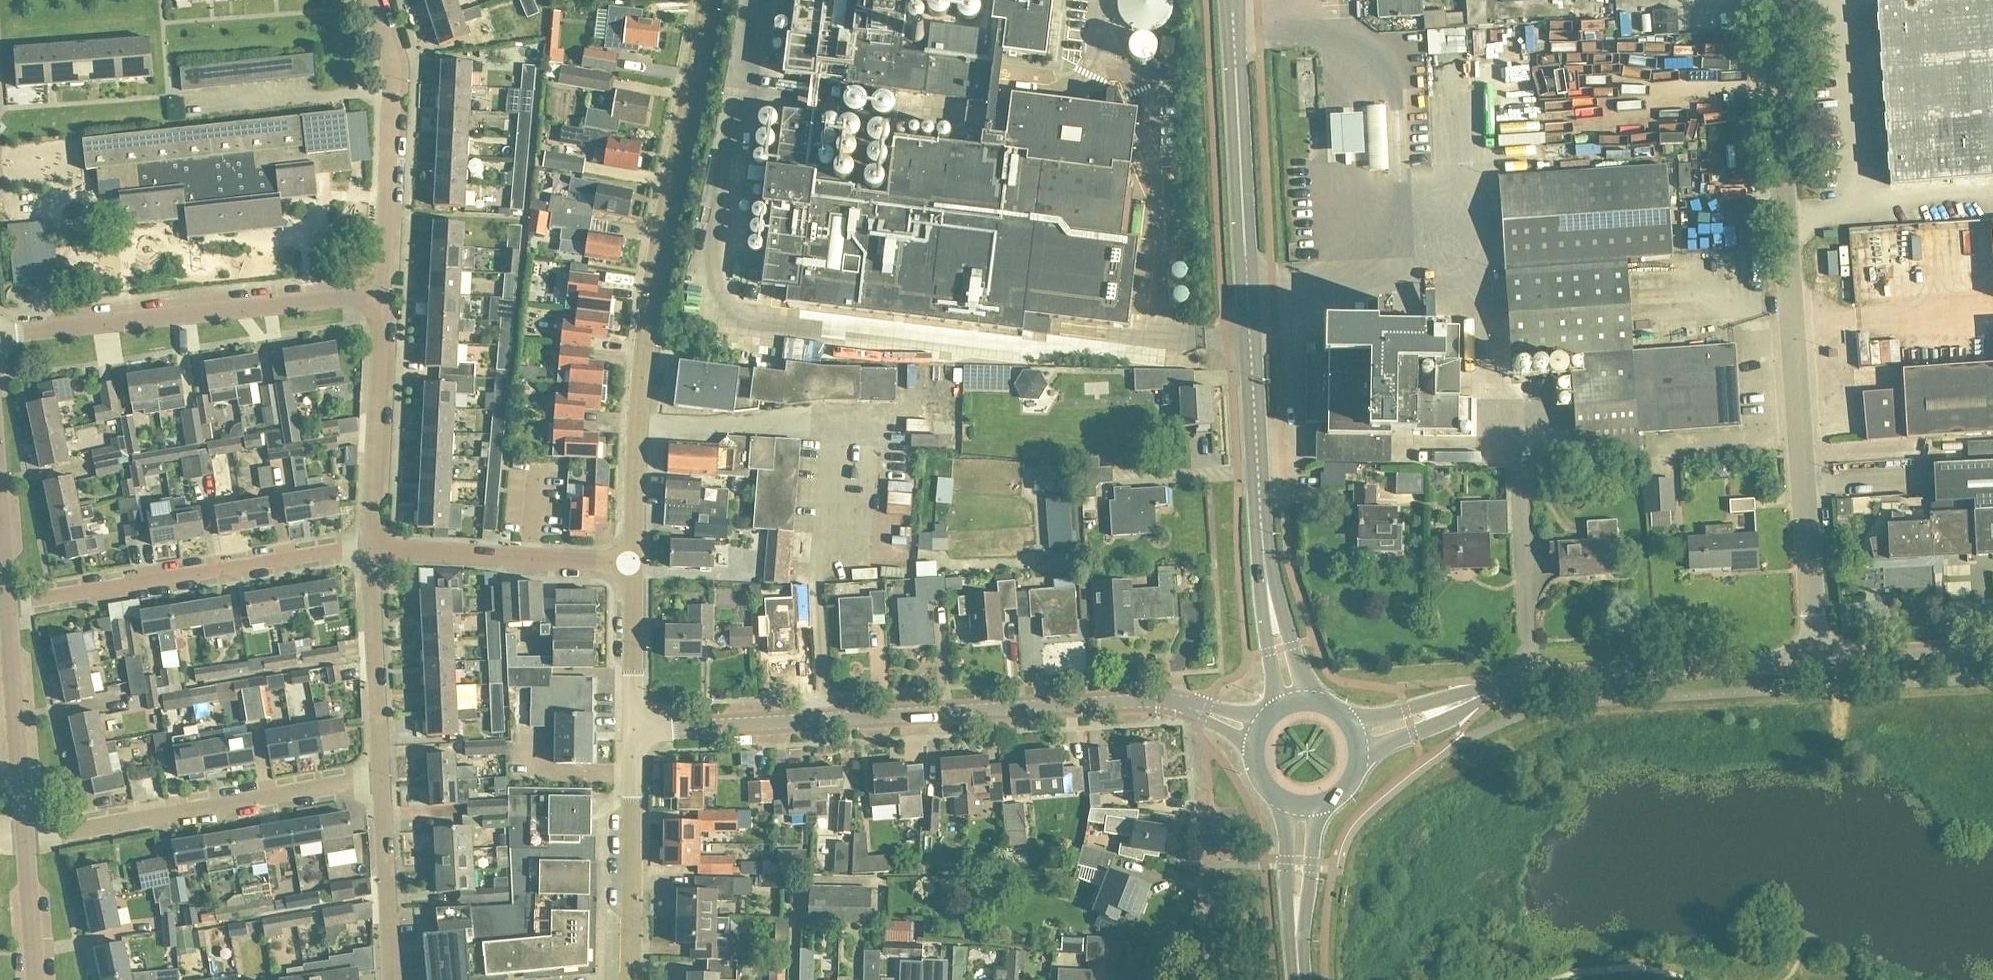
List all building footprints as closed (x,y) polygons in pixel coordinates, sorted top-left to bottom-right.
[(458,0),(426,0),(432,19),(461,9),(458,0)] [(528,18),(534,15),(537,21),(540,20),(542,24),(531,26),(532,27),(525,28),(526,38),(534,37),(544,35),(547,35),(550,0),(520,0),(528,18)] [(997,35),(933,27),(929,57),(901,53),(907,0),(796,0),(792,34),(788,34),(788,38),(787,38),(783,68),(784,68),(783,73),(788,74),(788,75),(798,76),(798,75),(815,77),(848,81),(847,84),(989,102),(996,46),(1002,47),(1002,51),(1046,56),(1053,0),(994,0),(992,21),(999,22),(997,35)] [(1118,5),(1120,14),(1125,22),(1133,28),(1141,30),(1149,31),(1156,29),(1162,26),(1169,18),(1172,12),(1173,4),(1173,0),(1118,0),(1118,5)] [(1379,18),(1424,15),(1423,0),(1378,0),(1379,18)] [(1877,3),(1891,185),(1992,177),(1992,0),(1916,0),(1877,3)] [(461,11),(461,9),(432,19),(439,42),(468,33),(465,23),(483,18),(479,6),(461,11)] [(643,10),(610,7),(606,48),(636,51),(636,45),(657,48),(660,21),(641,18),(643,10)] [(477,47),(501,41),(497,29),(474,35),(477,47)] [(1174,55),(1176,38),(1162,36),(1160,53),(1174,55)] [(151,38),(116,41),(119,79),(154,77),(151,38)] [(1649,39),(1648,62),(1662,63),(1662,70),(1687,70),(1688,40),(1649,39)] [(116,41),(83,43),(86,82),(119,79),(116,41)] [(86,82),(83,43),(49,46),(52,84),(86,82)] [(1697,47),(1698,57),(1723,55),(1723,45),(1697,47)] [(52,84),(49,46),(14,48),(17,87),(52,84)] [(557,48),(550,47),(548,62),(562,63),(563,48),(557,48)] [(618,54),(586,48),(583,66),(614,72),(618,54)] [(312,51),(300,52),(303,76),(315,74),(312,51)] [(300,52),(288,53),(291,77),(303,76),(300,52)] [(288,53),(276,55),(279,78),(291,77),(288,53)] [(276,55),(264,56),(267,79),(279,78),(276,55)] [(264,56),(252,57),(255,80),(267,79),(264,56)] [(521,88),(534,88),(536,66),(542,67),(543,57),(528,56),(526,65),(523,65),(521,88)] [(1560,77),(1580,76),(1579,56),(1559,57),(1560,77)] [(252,57),(240,58),(243,82),(255,80),(252,57)] [(240,58),(228,59),(231,83),(243,82),(240,58)] [(228,59),(216,61),(219,84),(231,83),(228,59)] [(484,63),(472,62),(472,60),(441,59),(440,83),(471,85),(472,72),(483,72),(484,63)] [(216,61),(204,62),(207,85),(219,84),(216,61)] [(207,85),(204,62),(180,64),(182,88),(207,85)] [(612,75),(591,72),(592,69),(562,64),(562,65),(549,63),(546,76),(559,79),(559,83),(586,88),(586,87),(610,91),(612,75)] [(1820,90),(1832,89),(1830,65),(1818,65),(1820,90)] [(1175,86),(1177,73),(1154,70),(1152,82),(1175,86)] [(471,85),(440,83),(439,108),(470,110),(471,97),(487,98),(488,87),(471,86),(471,85)] [(1601,100),(1600,83),(1567,84),(1568,101),(1601,100)] [(1023,331),(1025,313),(1128,325),(1139,237),(1121,235),(1130,166),(1131,166),(1138,109),(1124,107),(1116,86),(1079,102),(1012,94),(1006,136),(966,131),(965,143),(895,135),(888,195),(813,186),(821,115),(782,110),(775,169),(767,168),(762,203),(771,204),(761,285),(788,288),(786,303),(801,305),(1023,331)] [(1556,88),(1558,110),(1567,109),(1565,87),(1556,88)] [(521,88),(519,112),(532,113),(534,88),(521,88)] [(617,91),(613,113),(587,108),(584,127),(618,133),(620,119),(644,123),(649,96),(617,91)] [(98,183),(118,181),(123,225),(186,218),(188,238),(284,228),(281,198),(318,195),(314,159),(329,157),(330,168),(352,165),(346,106),(82,135),(86,166),(96,165),(97,175),(98,183)] [(1738,107),(1727,108),(1728,124),(1739,124),(1738,107)] [(470,110),(439,108),(438,131),(469,133),(470,110)] [(761,112),(759,114),(758,116),(758,119),(758,121),(759,123),(761,125),(763,127),(765,128),(767,128),(770,128),(772,127),(774,125),(776,123),(777,121),(777,119),(777,116),(776,114),(774,112),(772,110),(770,109),(767,109),(765,109),(763,110),(761,112)] [(532,113),(519,112),(518,126),(513,125),(513,119),(505,119),(503,133),(517,134),(517,135),(530,136),(532,113)] [(833,116),(829,116),(829,115),(826,117),(823,120),(823,124),(824,127),(827,130),(830,131),(834,130),(837,128),(838,124),(838,120),(835,117),(833,116)] [(851,118),(846,118),(842,120),(838,124),(837,129),(838,133),(841,138),(846,140),(851,140),(855,138),(859,134),(860,129),(859,124),(856,120),(851,118)] [(881,122),(875,122),(871,124),(868,128),(866,133),(867,138),(870,142),(875,144),(880,145),(885,143),(888,139),(889,134),(888,129),(885,125),(881,122)] [(903,125),(901,124),(898,125),(897,127),(896,129),(896,132),(898,134),(900,135),(902,135),(905,133),(906,131),(906,128),(905,126),(903,125)] [(585,129),(563,125),(560,143),(584,147),(585,142),(593,143),(592,147),(607,149),(604,164),(636,169),(641,144),(610,139),(611,133),(585,129)] [(915,125),(912,125),(910,126),(908,129),(908,131),(909,134),(911,135),(914,136),(916,135),(918,133),(919,131),(918,128),(917,126),(915,125)] [(756,137),(755,139),(756,142),(757,144),(758,146),(760,148),(762,148),(765,149),(767,148),(770,147),(772,146),(773,144),(774,142),(774,139),(774,137),(773,134),(772,132),(770,131),(767,130),(765,130),(762,130),(760,131),(758,133),(757,134),(756,137)] [(438,131),(436,155),(468,157),(469,133),(438,131)] [(830,132),(827,132),(823,134),(821,137),(820,141),(822,145),(824,147),(828,148),(832,147),(835,145),(836,141),(836,138),(834,134),(830,132)] [(517,135),(515,159),(528,160),(530,136),(517,135)] [(852,142),(847,140),(842,141),(838,144),(836,148),(836,153),(838,157),(842,160),(847,160),(852,159),(855,155),(856,151),(855,146),(852,142)] [(879,147),(874,148),(869,150),(867,154),(866,159),(868,163),(872,167),(877,168),(881,166),(885,163),(887,158),(886,154),(883,150),(879,147)] [(753,155),(753,157),(753,159),(754,161),(755,163),(757,164),(759,165),(760,165),(762,165),(764,164),(766,163),(767,161),(768,159),(768,157),(768,155),(767,154),(766,152),(764,151),(762,150),(760,150),(758,150),(757,151),(755,152),(754,154),(753,155)] [(832,152),(828,150),(825,150),(821,151),(819,154),(818,158),(819,162),(822,164),(826,165),(830,165),(832,162),(834,159),(834,155),(832,152)] [(583,174),(586,159),(545,152),(543,167),(554,169),(583,174)] [(436,155),(435,179),(467,181),(468,157),(436,155)] [(1721,170),(1721,157),(1707,158),(1707,171),(1721,170)] [(515,159),(513,183),(526,183),(528,160),(515,159)] [(850,163),(845,161),(841,161),(836,163),(834,168),(833,172),(835,177),(839,180),(844,181),(849,179),(852,176),(853,171),(853,167),(850,163)] [(1640,452),(1627,261),(1627,259),(1673,256),(1667,165),(1498,178),(1505,270),(1512,360),(1537,358),(1550,357),(1570,356),(1577,456),(1640,452)] [(473,168),(472,179),(483,180),(484,168),(473,168)] [(880,173),(876,170),(871,170),(867,172),(864,176),(863,181),(865,186),(869,189),(873,190),(878,189),(882,186),(884,181),(883,177),(880,173)] [(594,207),(567,201),(564,197),(551,195),(547,212),(551,213),(592,219),(594,208),(627,215),(632,190),(614,186),(572,177),(570,189),(597,195),(594,207)] [(467,181),(435,179),(434,204),(466,205),(467,181)] [(1705,180),(1675,180),(1674,193),(1705,193),(1705,180)] [(511,209),(508,209),(508,211),(507,211),(507,214),(523,216),(523,210),(524,210),(526,183),(513,183),(511,209)] [(752,188),(751,191),(752,195),(755,197),(759,197),(762,195),(763,191),(762,188),(759,186),(755,186),(752,188)] [(754,206),(752,208),(752,209),(751,211),(752,213),(752,215),(754,217),(755,218),(757,219),(759,219),(761,219),(763,218),(764,217),(766,215),(766,213),(767,211),(766,209),(766,208),(764,206),(763,205),(761,204),(759,204),(757,204),(755,205),(754,206)] [(592,219),(551,213),(549,226),(562,228),(560,238),(573,241),(588,243),(586,256),(619,261),(623,236),(590,231),(592,219)] [(2,220),(5,250),(49,245),(46,216),(2,220)] [(433,219),(432,244),(464,245),(465,220),(433,219)] [(1723,242),(1724,219),(1715,219),(1714,242),(1723,242)] [(752,222),(751,224),(750,226),(750,228),(750,230),(751,232),(752,233),(753,234),(755,235),(757,235),(759,235),(761,234),(763,233),(764,232),(765,230),(765,228),(765,226),(764,224),(763,222),(761,221),(759,220),(757,220),(755,220),(753,221),(752,222)] [(507,249),(520,250),(523,226),(510,225),(507,249)] [(1715,250),(1713,225),(1694,226),(1695,250),(1715,250)] [(750,239),(749,241),(748,242),(748,244),(748,246),(749,248),(750,250),(751,251),(753,252),(755,252),(757,252),(759,251),(760,250),(762,248),(762,246),(763,244),(762,242),(762,241),(760,239),(759,238),(757,237),(755,237),(753,237),(751,238),(750,239)] [(432,244),(431,268),(462,270),(462,272),(474,273),(474,270),(475,246),(475,245),(464,245),(432,244)] [(520,250),(507,249),(506,249),(504,273),(505,273),(518,274),(519,274),(521,250),(520,250)] [(548,271),(548,288),(558,288),(559,256),(528,255),(528,271),(548,271)] [(572,262),(568,297),(566,308),(578,310),(615,314),(617,299),(612,298),(613,290),(599,288),(600,275),(588,274),(590,264),(572,262)] [(431,268),(430,292),(461,294),(462,272),(462,270),(431,268)] [(505,273),(503,296),(516,297),(518,274),(505,273)] [(524,290),(539,285),(537,275),(521,280),(524,290)] [(1331,278),(1329,356),(1306,355),(1306,423),(1318,423),(1318,436),(1391,437),(1391,433),(1395,433),(1395,431),(1459,432),(1460,362),(1444,361),(1445,326),(1418,325),(1419,280),(1331,278)] [(461,294),(430,292),(429,316),(460,318),(461,305),(471,305),(471,297),(461,296),(461,294)] [(536,302),(536,293),(528,292),(527,301),(536,302)] [(503,296),(501,320),(514,320),(516,297),(503,296)] [(615,314),(578,310),(577,321),(564,320),(562,345),(591,347),(592,337),(608,338),(609,329),(613,330),(615,314)] [(429,316),(428,325),(426,325),(424,327),(423,336),(426,339),(427,339),(427,340),(459,342),(459,331),(474,332),(475,319),(460,318),(429,316)] [(501,320),(499,344),(512,345),(514,320),(501,320)] [(459,342),(427,340),(426,365),(440,365),(439,375),(476,376),(476,363),(458,363),(459,342)] [(336,343),(310,347),(317,390),(330,388),(328,372),(340,370),(336,343)] [(512,345),(499,344),(497,369),(510,371),(512,345)] [(562,345),(559,369),(558,382),(570,382),(570,383),(607,386),(609,371),(605,371),(605,361),(590,360),(591,347),(562,345)] [(1735,345),(1654,350),(1640,350),(1645,430),(1660,429),(1660,432),(1741,426),(1738,385),(1735,345)] [(317,390),(310,347),(284,351),(291,394),(316,390),(317,390)] [(1829,350),(1829,358),(1838,357),(1838,349),(1829,350)] [(258,355),(232,359),(236,386),(238,399),(239,406),(254,404),(251,384),(262,382),(258,355)] [(236,386),(232,359),(206,363),(212,402),(231,399),(231,400),(238,399),(236,386)] [(681,361),(675,406),(734,414),(735,412),(759,409),(760,402),(791,406),(826,402),(896,403),(897,370),(824,368),(788,364),(787,375),(681,361)] [(1902,369),(1904,389),(1863,392),(1867,441),(1907,438),(1955,435),(1956,449),(1988,446),(1987,433),(1992,432),(1992,363),(1902,369)] [(179,367),(153,371),(158,398),(160,411),(160,412),(186,408),(184,394),(183,394),(179,367)] [(1162,385),(1161,370),(1161,368),(1135,368),(1136,388),(1163,389),(1163,385),(1162,385)] [(1039,399),(1048,385),(1040,371),(1024,370),(1016,384),(1023,398),(1039,399)] [(1194,370),(1161,370),(1162,385),(1163,385),(1195,383),(1194,370)] [(158,398),(153,371),(128,375),(132,402),(134,409),(145,407),(146,414),(160,411),(158,398)] [(439,375),(439,381),(425,381),(423,405),(455,407),(456,394),(469,394),(475,395),(476,376),(439,375)] [(495,394),(494,409),(507,410),(509,386),(509,378),(495,378),(494,394),(495,394)] [(38,385),(42,401),(27,404),(34,435),(62,429),(56,402),(72,398),(68,379),(38,385)] [(118,405),(114,381),(103,383),(109,418),(120,416),(118,405)] [(291,394),(289,382),(276,384),(280,413),(283,429),(285,444),(301,442),(294,393),(291,394)] [(607,386),(570,383),(570,394),(557,393),(556,418),(585,420),(586,409),(601,410),(602,401),(606,401),(607,386)] [(280,413),(276,384),(261,387),(266,416),(280,413)] [(1212,425),(1214,425),(1211,386),(1180,388),(1182,427),(1197,426),(1197,434),(1213,433),(1212,425)] [(213,439),(212,423),(208,395),(197,397),(199,409),(204,440),(213,439)] [(455,407),(423,405),(422,429),(454,431),(455,407)] [(488,429),(487,405),(476,406),(477,430),(488,429)] [(199,409),(183,412),(188,445),(204,442),(199,409)] [(494,409),(491,433),(505,433),(507,410),(494,409)] [(126,445),(128,455),(141,453),(133,415),(121,417),(121,421),(124,436),(126,445)] [(585,420),(556,418),(554,444),(566,444),(566,456),(603,458),(604,443),(599,442),(600,433),(584,432),(585,420)] [(339,432),(338,421),(321,424),(323,435),(339,432)] [(62,430),(62,429),(34,435),(41,466),(69,460),(65,443),(78,440),(75,427),(62,430)] [(285,444),(283,429),(266,432),(270,461),(303,455),(302,453),(301,442),(285,444)] [(422,429),(421,454),(453,455),(454,431),(422,429)] [(477,432),(477,433),(485,434),(491,434),(491,443),(484,442),(483,457),(489,458),(489,457),(503,458),(505,433),(491,433),(477,432)] [(244,437),(246,448),(262,445),(260,434),(244,437)] [(111,438),(113,448),(92,452),(94,463),(95,463),(119,458),(128,455),(126,445),(124,436),(111,438)] [(316,439),(318,451),(339,447),(337,436),(316,439)] [(771,530),(794,531),(800,441),(728,436),(718,446),(670,443),(668,472),(750,478),(750,470),(756,471),(756,474),(758,474),(755,529),(771,530)] [(229,439),(224,440),(226,454),(243,451),(240,437),(229,439)] [(207,442),(209,448),(198,450),(202,475),(215,473),(211,456),(226,454),(224,440),(224,439),(207,442)] [(301,442),(302,453),(318,451),(316,439),(301,442)] [(197,445),(181,447),(183,458),(199,455),(198,450),(197,445)] [(183,458),(181,447),(164,450),(166,461),(183,458)] [(164,450),(149,453),(150,463),(166,461),(164,450)] [(150,463),(149,453),(132,456),(134,466),(143,465),(150,463)] [(421,454),(420,478),(452,479),(453,455),(421,454)] [(199,456),(188,458),(191,477),(202,475),(199,456)] [(489,458),(487,481),(500,482),(503,458),(489,457),(489,458)] [(119,458),(95,463),(98,477),(121,472),(119,458)] [(1083,459),(1084,468),(1082,468),(1084,498),(1098,498),(1097,488),(1101,483),(1115,483),(1114,467),(1100,468),(1100,458),(1083,459)] [(300,480),(308,479),(305,459),(297,460),(299,474),(300,480)] [(1723,460),(1714,471),(1720,476),(1728,475),(1733,469),(1723,460)] [(1934,464),(1936,502),(1974,500),(1977,556),(1992,555),(1992,462),(1934,464)] [(1076,483),(1064,482),(1065,465),(1036,463),(1034,492),(1063,494),(1063,496),(1074,497),(1076,483)] [(143,465),(134,466),(130,467),(132,477),(135,488),(147,486),(143,465)] [(275,486),(272,466),(258,468),(261,488),(275,486)] [(596,488),(585,487),(584,500),(571,499),(566,499),(564,524),(564,531),(570,532),(570,536),(585,537),(585,532),(595,532),(595,522),(608,523),(609,488),(609,474),(597,474),(596,488)] [(51,513),(79,506),(72,475),(44,482),(51,513)] [(135,488),(132,477),(121,480),(125,496),(128,496),(136,494),(135,488)] [(336,487),(323,489),(321,477),(307,479),(309,491),(310,491),(314,519),(341,514),(336,487)] [(701,488),(702,480),(668,477),(664,525),(691,527),(696,528),(695,535),(725,537),(727,519),(728,507),(729,489),(701,488)] [(452,479),(420,478),(419,502),(451,503),(452,479)] [(1674,478),(1644,480),(1646,514),(1676,512),(1674,478)] [(487,481),(485,505),(498,506),(500,482),(487,481)] [(1167,487),(1132,489),(1132,487),(1115,488),(1117,506),(1111,507),(1113,535),(1132,534),(1157,533),(1156,505),(1168,505),(1167,487)] [(1355,487),(1355,509),(1360,509),(1360,539),(1373,539),(1373,550),(1401,551),(1402,527),(1396,527),(1396,509),(1375,509),(1375,487),(1355,487)] [(310,491),(309,491),(282,496),(287,523),(314,519),(310,491)] [(187,510),(185,496),(172,498),(174,512),(178,540),(204,536),(200,508),(187,510)] [(1078,499),(1067,499),(1067,497),(1045,498),(1049,548),(1071,546),(1071,551),(1067,552),(1069,567),(1082,566),(1078,499)] [(172,498),(155,501),(147,503),(149,516),(153,544),(178,540),(174,512),(172,498)] [(268,498),(242,502),(246,530),(273,526),(268,498)] [(1755,498),(1730,500),(1731,513),(1756,511),(1755,498)] [(1444,535),(1444,568),(1489,567),(1488,501),(1461,502),(1462,517),(1457,517),(1458,535),(1444,535)] [(246,530),(242,502),(215,506),(219,534),(246,530)] [(451,503),(419,502),(418,527),(449,528),(450,513),(462,514),(463,505),(451,504),(451,503)] [(79,506),(51,513),(58,543),(66,542),(69,557),(105,550),(102,533),(86,536),(82,519),(94,516),(91,504),(79,506)] [(485,505),(483,530),(496,531),(498,506),(485,505)] [(139,510),(128,512),(132,535),(143,533),(139,510)] [(1892,512),(1893,523),(1887,523),(1889,560),(1934,558),(1933,548),(1969,546),(1967,511),(1931,513),(1931,521),(1905,523),(1905,512),(1892,512)] [(1589,542),(1552,544),(1552,560),(1561,559),(1562,576),(1622,573),(1620,541),(1619,540),(1618,520),(1588,522),(1589,542)] [(1740,566),(1741,570),(1759,569),(1757,535),(1734,536),(1733,525),(1707,527),(1707,538),(1690,539),(1690,552),(1693,552),(1694,569),(1740,566)] [(794,531),(771,530),(767,581),(790,583),(794,531)] [(714,568),(714,542),(672,541),(671,568),(714,568)] [(1159,588),(1138,589),(1139,603),(1141,603),(1141,621),(1174,619),(1172,574),(1171,565),(1158,566),(1158,575),(1159,588)] [(453,614),(463,614),(461,570),(435,568),(436,589),(420,590),(422,613),(453,612),(453,614)] [(915,579),(917,599),(900,600),(902,646),(935,645),(934,621),(929,622),(928,601),(946,600),(945,577),(915,579)] [(1053,580),(1054,589),(1029,590),(1031,617),(1042,616),(1044,637),(1078,635),(1075,587),(1074,578),(1053,580)] [(711,599),(741,599),(740,580),(711,581),(711,599)] [(305,586),(309,608),(323,606),(325,618),(330,622),(342,620),(335,581),(305,586)] [(997,582),(998,594),(959,598),(960,615),(970,614),(973,643),(1003,640),(1000,611),(1017,609),(1014,581),(997,582)] [(596,592),(556,592),(557,598),(543,598),(542,582),(504,584),(506,624),(541,622),(541,636),(554,636),(554,657),(517,657),(516,634),(506,634),(508,668),(554,667),(594,667),(594,630),(596,630),(596,592)] [(1139,603),(1138,589),(1128,589),(1128,583),(1094,585),(1096,638),(1131,636),(1130,621),(1141,621),(1141,603),(1139,603)] [(761,585),(750,586),(751,599),(762,598),(761,585)] [(305,586),(276,590),(282,624),(295,622),(293,611),(309,608),(305,586)] [(765,616),(758,616),(759,637),(766,637),(767,655),(798,653),(798,651),(797,623),(805,623),(804,610),(811,610),(809,586),(794,587),(795,597),(765,598),(765,616)] [(487,611),(499,611),(498,587),(485,587),(487,611)] [(282,624),(276,590),(247,595),(251,618),(252,625),(266,623),(266,626),(282,624)] [(871,593),(871,599),(840,601),(843,650),(870,648),(868,616),(886,615),(885,592),(871,593)] [(1196,618),(1197,597),(1186,597),(1185,618),(1196,618)] [(105,616),(134,615),(134,598),(104,600),(105,616)] [(201,603),(205,625),(234,621),(231,598),(201,603)] [(157,610),(142,613),(146,635),(159,633),(163,661),(179,659),(174,631),(176,630),(173,608),(170,608),(170,606),(167,603),(158,605),(156,608),(157,610)] [(201,603),(173,608),(176,630),(205,625),(201,603)] [(713,639),(714,606),(690,605),(690,626),(666,626),(666,656),(700,657),(701,639),(713,639)] [(499,611),(487,611),(488,634),(501,633),(499,611)] [(453,614),(453,612),(422,613),(423,638),(454,636),(453,614)] [(128,641),(139,639),(136,619),(125,620),(128,641)] [(128,641),(125,620),(111,622),(116,651),(118,659),(131,657),(128,641)] [(730,648),(753,647),(753,628),(729,628),(730,648)] [(501,633),(488,634),(489,659),(502,658),(501,633)] [(99,650),(86,653),(82,635),(54,641),(61,672),(89,666),(88,666),(102,662),(99,650)] [(455,660),(454,636),(423,638),(424,661),(455,660)] [(310,638),(278,643),(280,656),(282,667),(299,664),(305,663),(303,652),(313,651),(310,638)] [(142,655),(139,639),(128,641),(131,657),(141,655),(142,655)] [(339,647),(313,651),(303,652),(305,663),(340,657),(339,647)] [(277,657),(264,659),(266,670),(282,667),(280,656),(277,657)] [(503,682),(502,658),(489,659),(490,683),(503,682)] [(455,660),(424,661),(425,686),(457,684),(456,670),(466,669),(466,659),(455,660)] [(212,667),(214,678),(229,676),(227,664),(212,667)] [(329,666),(331,683),(341,681),(339,665),(329,666)] [(89,666),(61,672),(67,703),(95,697),(89,666)] [(178,667),(173,668),(173,667),(162,669),(165,686),(176,684),(177,690),(182,690),(181,684),(178,667)] [(214,678),(212,667),(195,670),(197,681),(214,678)] [(554,677),(554,667),(508,668),(509,686),(532,686),(531,726),(557,727),(557,764),(593,764),(593,714),(592,714),(593,678),(583,677),(554,677)] [(307,670),(291,672),(293,683),(309,680),(307,670)] [(157,688),(155,676),(146,678),(148,694),(158,692),(157,688)] [(265,676),(250,679),(252,689),(257,720),(272,718),(266,687),(267,687),(265,676)] [(147,693),(145,679),(130,681),(132,695),(147,693)] [(250,679),(234,681),(217,684),(219,696),(235,694),(236,692),(237,692),(242,723),(257,720),(252,689),(250,679)] [(504,706),(503,682),(490,683),(491,706),(504,706)] [(165,687),(157,688),(158,692),(159,695),(162,694),(165,712),(194,707),(192,699),(193,699),(191,688),(182,690),(177,690),(176,684),(165,686),(165,687)] [(457,684),(425,686),(426,709),(458,708),(457,684)] [(207,685),(191,688),(193,699),(209,696),(207,685)] [(158,692),(148,694),(151,710),(161,708),(159,695),(158,692)] [(331,721),(328,703),(315,705),(318,723),(317,723),(322,752),(347,747),(342,719),(331,721)] [(504,706),(491,706),(492,733),(506,732),(504,706)] [(476,709),(458,710),(458,708),(426,709),(427,734),(459,732),(458,720),(476,719),(476,709)] [(78,750),(106,744),(99,712),(71,718),(78,750)] [(322,752),(317,723),(292,727),(297,756),(322,752)] [(297,756),(292,727),(267,732),(272,760),(297,756)] [(199,734),(205,771),(230,767),(226,738),(225,739),(224,729),(213,731),(211,733),(199,735),(199,734)] [(175,738),(176,747),(174,747),(179,775),(190,774),(191,780),(205,777),(204,771),(205,771),(199,734),(175,738)] [(226,738),(230,767),(256,762),(251,734),(226,738)] [(506,740),(464,742),(465,756),(506,754),(506,740)] [(106,744),(78,750),(85,781),(93,780),(96,795),(127,789),(123,772),(112,774),(108,754),(117,752),(115,742),(106,744)] [(1107,747),(1094,748),(1089,749),(1090,772),(1108,770),(1113,770),(1114,776),(1117,776),(1118,781),(1133,780),(1133,774),(1160,772),(1159,758),(1164,755),(1163,745),(1158,743),(1158,742),(1131,744),(1132,759),(1108,761),(1107,747)] [(170,764),(167,748),(157,750),(160,765),(170,764)] [(1026,753),(1027,765),(1010,766),(1012,796),(1031,795),(1030,779),(1068,777),(1069,793),(1084,792),(1082,767),(1062,768),(1061,751),(1026,753)] [(430,779),(457,777),(455,752),(428,754),(430,779)] [(989,756),(965,758),(968,796),(969,815),(981,815),(980,799),(990,798),(991,802),(1004,801),(1001,764),(989,766),(989,756)] [(965,758),(940,760),(943,798),(955,797),(968,796),(965,758)] [(871,806),(871,804),(898,803),(899,819),(922,818),(920,789),(907,790),(906,763),(900,763),(899,760),(899,761),(899,763),(891,764),(891,760),(873,761),(874,776),(873,777),(873,781),(874,781),(876,794),(871,794),(871,793),(870,793),(871,806)] [(687,799),(687,790),(714,791),(715,768),(693,768),(693,767),(665,767),(663,767),(663,778),(666,778),(666,799),(687,799)] [(842,769),(815,771),(816,795),(817,816),(827,815),(826,794),(843,793),(842,769)] [(1108,770),(1090,772),(1088,772),(1090,793),(1100,792),(1134,789),(1135,803),(1162,801),(1162,800),(1167,797),(1166,787),(1161,785),(1160,772),(1133,774),(1133,780),(1118,781),(1117,776),(1114,776),(1113,770),(1108,770)] [(816,795),(815,771),(787,772),(788,797),(789,814),(806,813),(807,823),(817,823),(817,816),(816,795)] [(458,802),(457,777),(430,779),(432,804),(458,802)] [(774,803),(773,782),(749,782),(749,804),(774,803)] [(509,799),(508,799),(508,813),(509,818),(548,818),(549,797),(591,797),(591,789),(509,788),(509,799)] [(1102,810),(1100,792),(1090,793),(1090,810),(1102,810)] [(969,815),(968,796),(955,797),(956,816),(969,815)] [(509,818),(508,813),(483,814),(483,816),(484,827),(504,827),(505,835),(500,835),(500,846),(496,846),(496,848),(590,849),(591,797),(549,797),(548,818),(509,818)] [(939,834),(941,799),(925,798),(923,833),(939,834)] [(508,813),(508,799),(468,801),(468,816),(483,816),(483,814),(508,813)] [(838,833),(851,834),(852,802),(839,801),(838,833)] [(1004,804),(1006,833),(1007,846),(1027,845),(1026,831),(1024,803),(1004,804)] [(1104,833),(1130,837),(1129,846),(1120,844),(1118,856),(1143,862),(1145,854),(1158,856),(1159,852),(1162,852),(1167,829),(1137,824),(1139,811),(1102,810),(1090,810),(1087,822),(1106,825),(1104,833)] [(349,812),(319,817),(323,840),(323,839),(326,854),(355,849),(349,812)] [(665,822),(665,844),(698,844),(698,832),(736,832),(736,812),(698,812),(698,822),(665,822)] [(319,817),(290,822),(294,844),(323,840),(319,817)] [(294,844),(290,822),(261,826),(265,849),(294,844)] [(261,826),(232,831),(236,854),(238,868),(267,863),(265,849),(261,826)] [(436,849),(473,847),(472,826),(436,828),(436,841),(433,841),(433,849),(436,849)] [(232,831),(202,836),(206,859),(208,873),(238,868),(236,854),(232,831)] [(176,864),(178,864),(179,877),(170,879),(174,903),(189,900),(185,876),(196,874),(194,861),(206,859),(202,836),(172,841),(176,864)] [(698,844),(665,844),(665,867),(698,867),(698,873),(734,873),(741,874),(771,874),(771,861),(741,861),(741,867),(734,867),(734,857),(698,857),(698,844)] [(1078,865),(1103,871),(1109,852),(1084,846),(1078,865)] [(473,847),(436,849),(437,862),(434,862),(434,870),(437,870),(474,869),(473,847)] [(590,849),(496,848),(497,857),(497,870),(511,870),(513,904),(533,901),(552,902),(590,904),(590,849)] [(807,874),(807,851),(779,850),(778,873),(807,874)] [(85,900),(113,894),(106,863),(78,869),(85,900)] [(474,869),(437,870),(437,882),(435,882),(435,890),(452,890),(454,905),(510,901),(509,899),(508,878),(494,879),(495,889),(483,889),(475,890),(475,889),(474,869)] [(1110,871),(1094,910),(1101,913),(1096,925),(1115,932),(1119,920),(1113,918),(1116,908),(1138,917),(1150,887),(1110,871)] [(679,891),(679,917),(716,918),(716,917),(717,901),(734,901),(734,895),(751,895),(751,878),(696,878),(695,891),(679,891)] [(355,896),(352,881),(330,885),(333,900),(355,896)] [(275,911),(272,894),(259,896),(258,885),(242,888),(243,894),(247,916),(275,911)] [(840,921),(841,889),(811,888),(810,920),(840,921)] [(871,889),(841,889),(840,921),(870,921),(871,889)] [(319,891),(302,894),(304,904),(320,902),(319,891)] [(113,894),(85,900),(92,931),(120,924),(113,894)] [(214,904),(215,912),(217,921),(247,916),(243,894),(234,895),(227,902),(214,904)] [(304,904),(302,894),(286,897),(287,907),(304,904)] [(437,932),(430,933),(423,933),(427,979),(508,979),(507,972),(588,966),(590,912),(590,904),(552,902),(533,901),(513,904),(488,906),(435,908),(436,917),(437,932)] [(352,905),(341,907),(323,910),(326,927),(332,926),(344,923),(355,921),(352,905)] [(199,923),(196,907),(184,909),(187,925),(199,923)] [(296,914),(298,924),(313,922),(312,911),(296,914)] [(164,929),(174,928),(173,912),(162,913),(164,929)] [(215,912),(201,915),(203,923),(217,921),(215,912)] [(296,914),(279,916),(262,919),(266,938),(283,935),(281,927),(298,924),(296,914)] [(674,917),(673,941),(678,941),(678,944),(693,944),(693,959),(732,960),(733,936),(729,935),(730,918),(716,917),(716,918),(679,917),(674,917)] [(777,919),(776,940),(789,940),(789,919),(777,919)] [(886,921),(885,942),(914,943),(914,922),(886,921)] [(245,922),(229,925),(230,935),(247,932),(245,922)] [(230,935),(229,925),(212,927),(214,938),(230,935)] [(174,928),(164,929),(165,945),(176,944),(175,932),(174,928)] [(193,931),(175,934),(176,944),(177,949),(196,946),(196,947),(206,945),(203,929),(193,931)] [(1088,936),(1086,961),(1103,962),(1104,937),(1088,936)] [(103,977),(130,971),(123,940),(96,946),(103,977)] [(884,943),(884,954),(894,955),(895,944),(909,944),(908,955),(924,956),(924,944),(884,943)] [(330,957),(331,959),(332,971),(333,979),(359,979),(358,973),(375,970),(374,947),(354,950),(355,953),(330,957)] [(814,950),(801,949),(801,979),(813,979),(814,950)] [(1006,979),(1019,979),(1021,950),(1007,949),(1006,969),(1006,979)] [(865,951),(864,979),(880,979),(880,955),(881,951),(865,951)] [(332,971),(331,959),(304,963),(305,967),(307,975),(307,979),(333,979),(332,971)] [(922,979),(944,979),(944,978),(947,978),(947,961),(922,960),(922,964),(922,979)] [(739,962),(707,961),(707,975),(689,975),(689,979),(738,979),(739,962)] [(922,964),(903,963),(903,976),(900,976),(900,979),(922,979),(922,964)] [(770,979),(785,979),(786,965),(770,965),(770,979)] [(130,971),(103,977),(103,979),(180,979),(179,967),(130,971)] [(307,975),(305,967),(287,969),(288,978),(281,979),(307,979),(307,975)] [(1006,969),(995,969),(995,979),(1006,979),(1006,969)] [(1094,973),(1060,971),(1060,979),(1094,979),(1094,973)]
